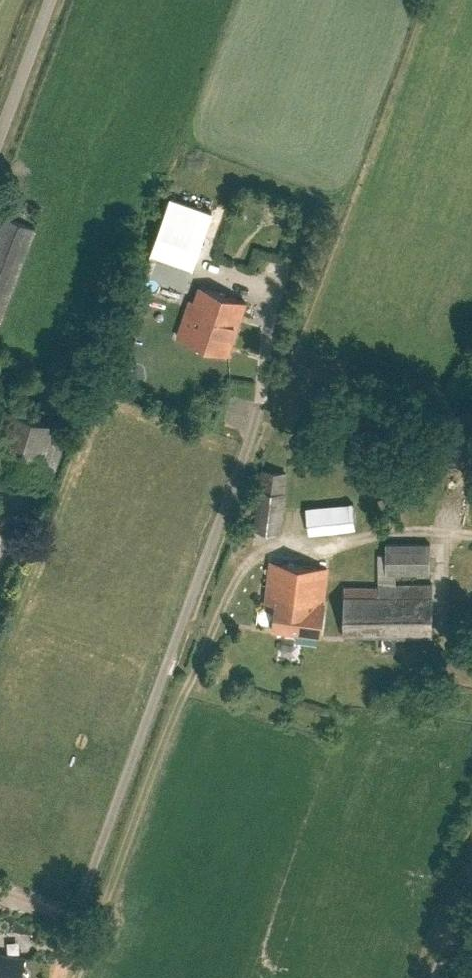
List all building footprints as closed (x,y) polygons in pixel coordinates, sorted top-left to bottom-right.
[(151,251),(193,265),(212,210),(171,195),(151,251)] [(36,228),(6,216),(0,232),(0,323),(36,228)] [(229,353),(246,301),(201,286),(196,301),(190,300),(178,335),(229,353)] [(67,427),(6,409),(0,429),(0,470),(50,485),(67,427)] [(280,531),(287,465),(261,462),(253,528),(280,531)] [(308,530),(367,524),(365,500),(306,506),(308,530)] [(396,587),(396,574),(430,572),(430,543),(386,543),(386,553),(379,553),(379,586),(345,586),(344,636),(384,635),(384,637),(432,636),(433,584),(396,587)] [(320,634),(323,613),(322,613),(328,568),(271,561),(265,606),(277,608),(274,628),(320,634)] [(28,972),(25,969),(22,968),(24,956),(0,952),(0,977),(27,977),(28,972)]
